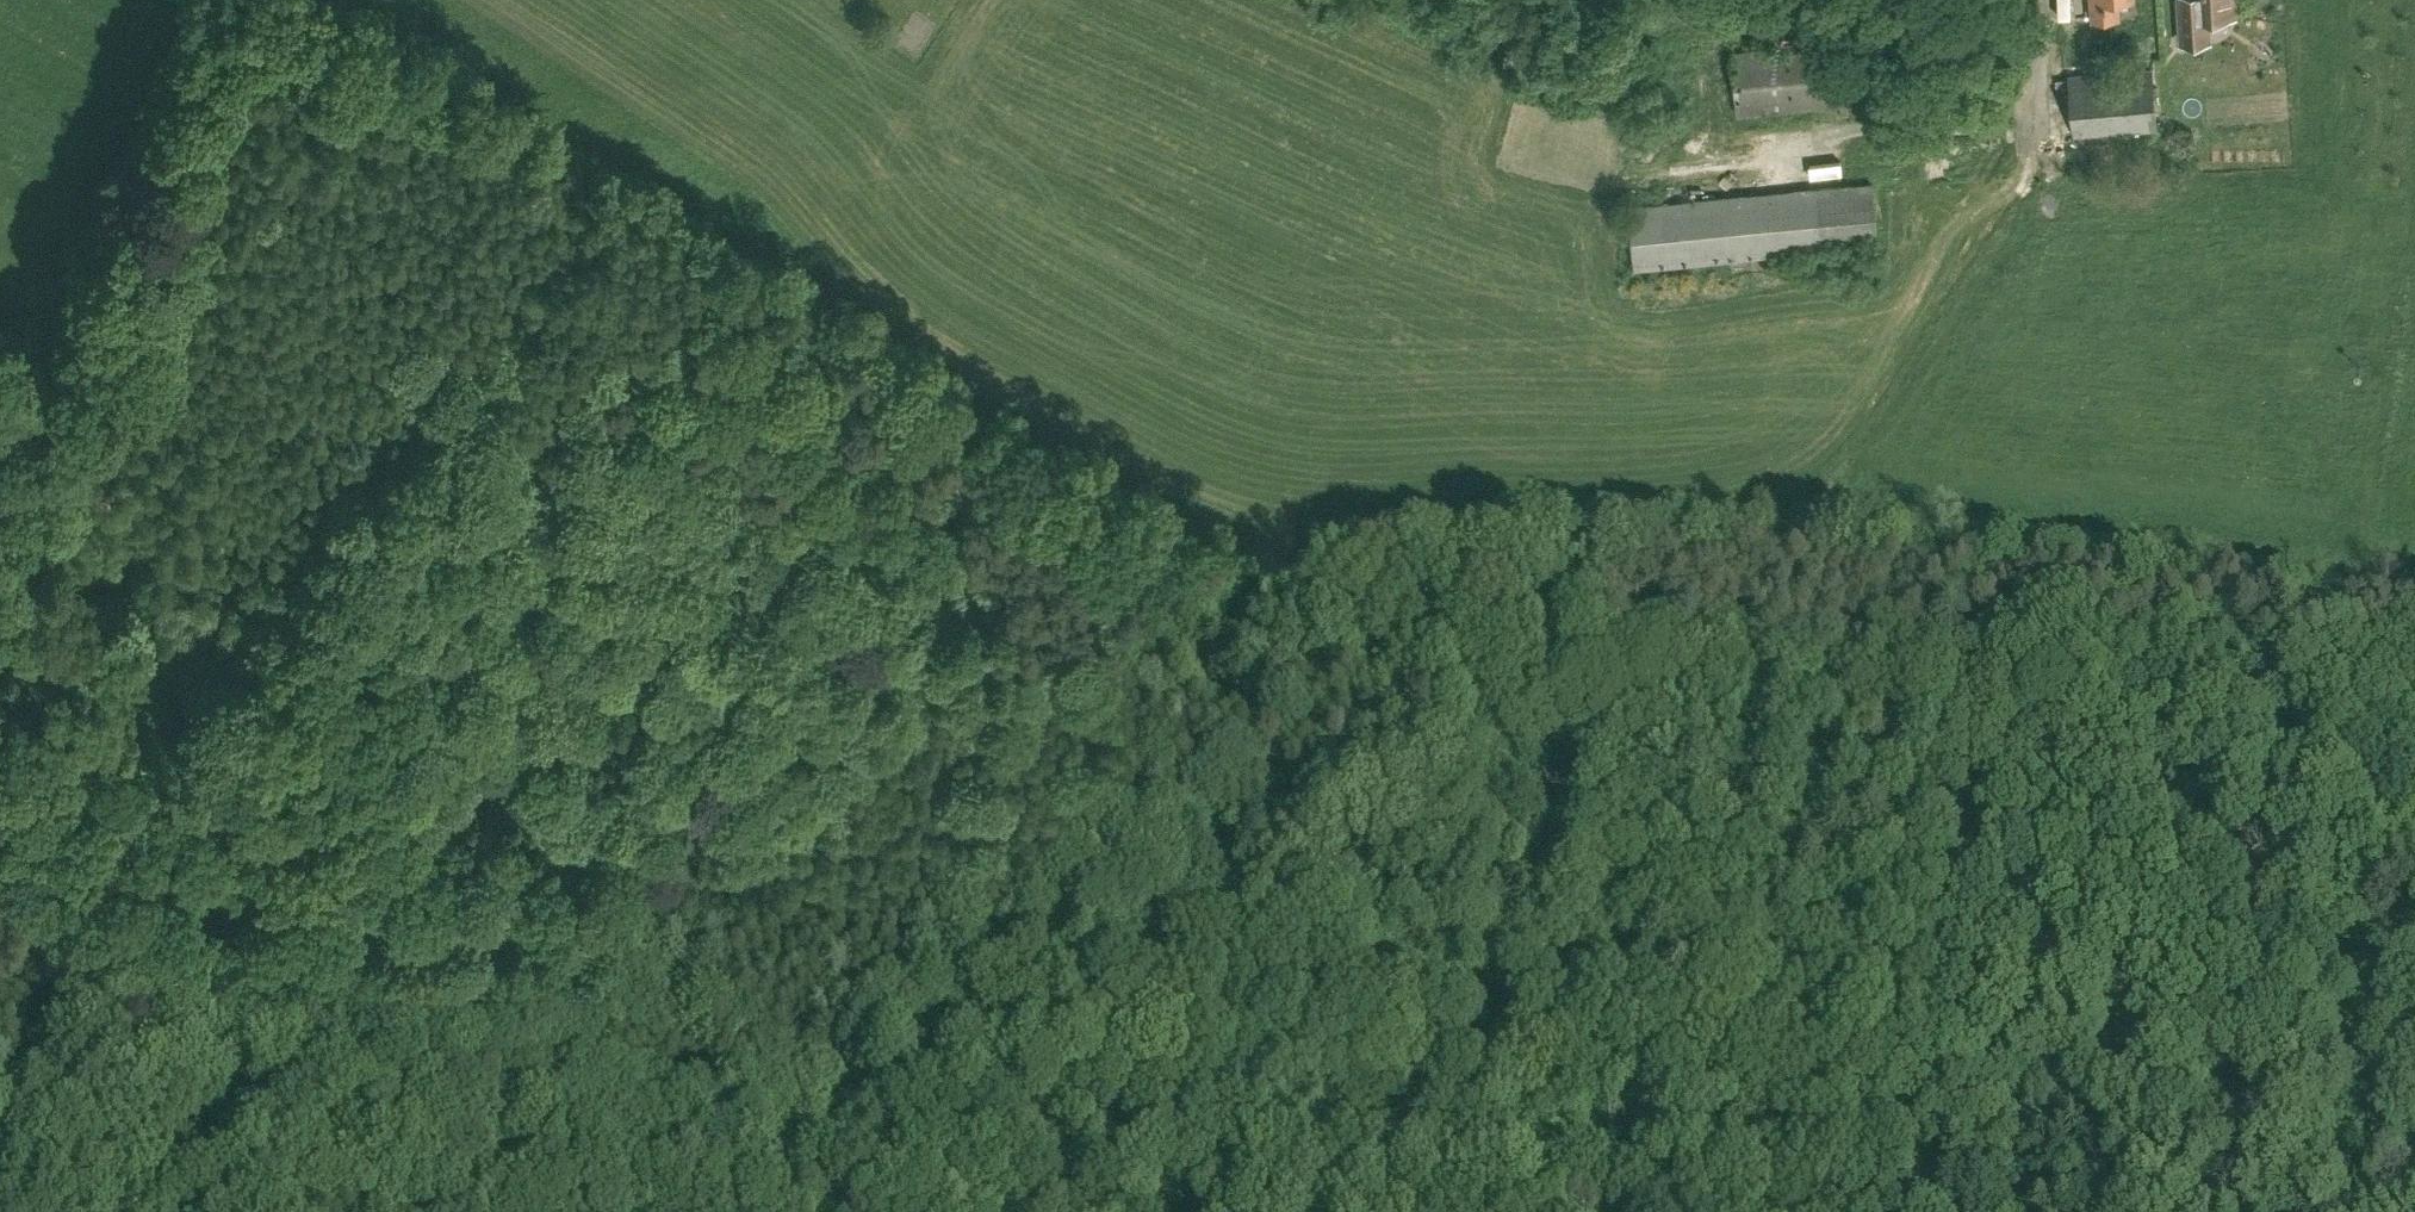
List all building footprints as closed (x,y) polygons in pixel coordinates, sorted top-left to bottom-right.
[(2093,18),(2119,16),(2117,0),(2092,0),(2093,18)] [(2182,42),(2209,40),(2208,16),(2235,15),(2234,0),(2180,0),(2182,42)] [(1739,112),(1867,99),(1860,38),(1733,51),(1739,112)] [(2153,68),(2070,74),(2075,133),(2157,126),(2153,68)] [(1873,182),(1631,206),(1637,266),(1879,242),(1873,182)]
